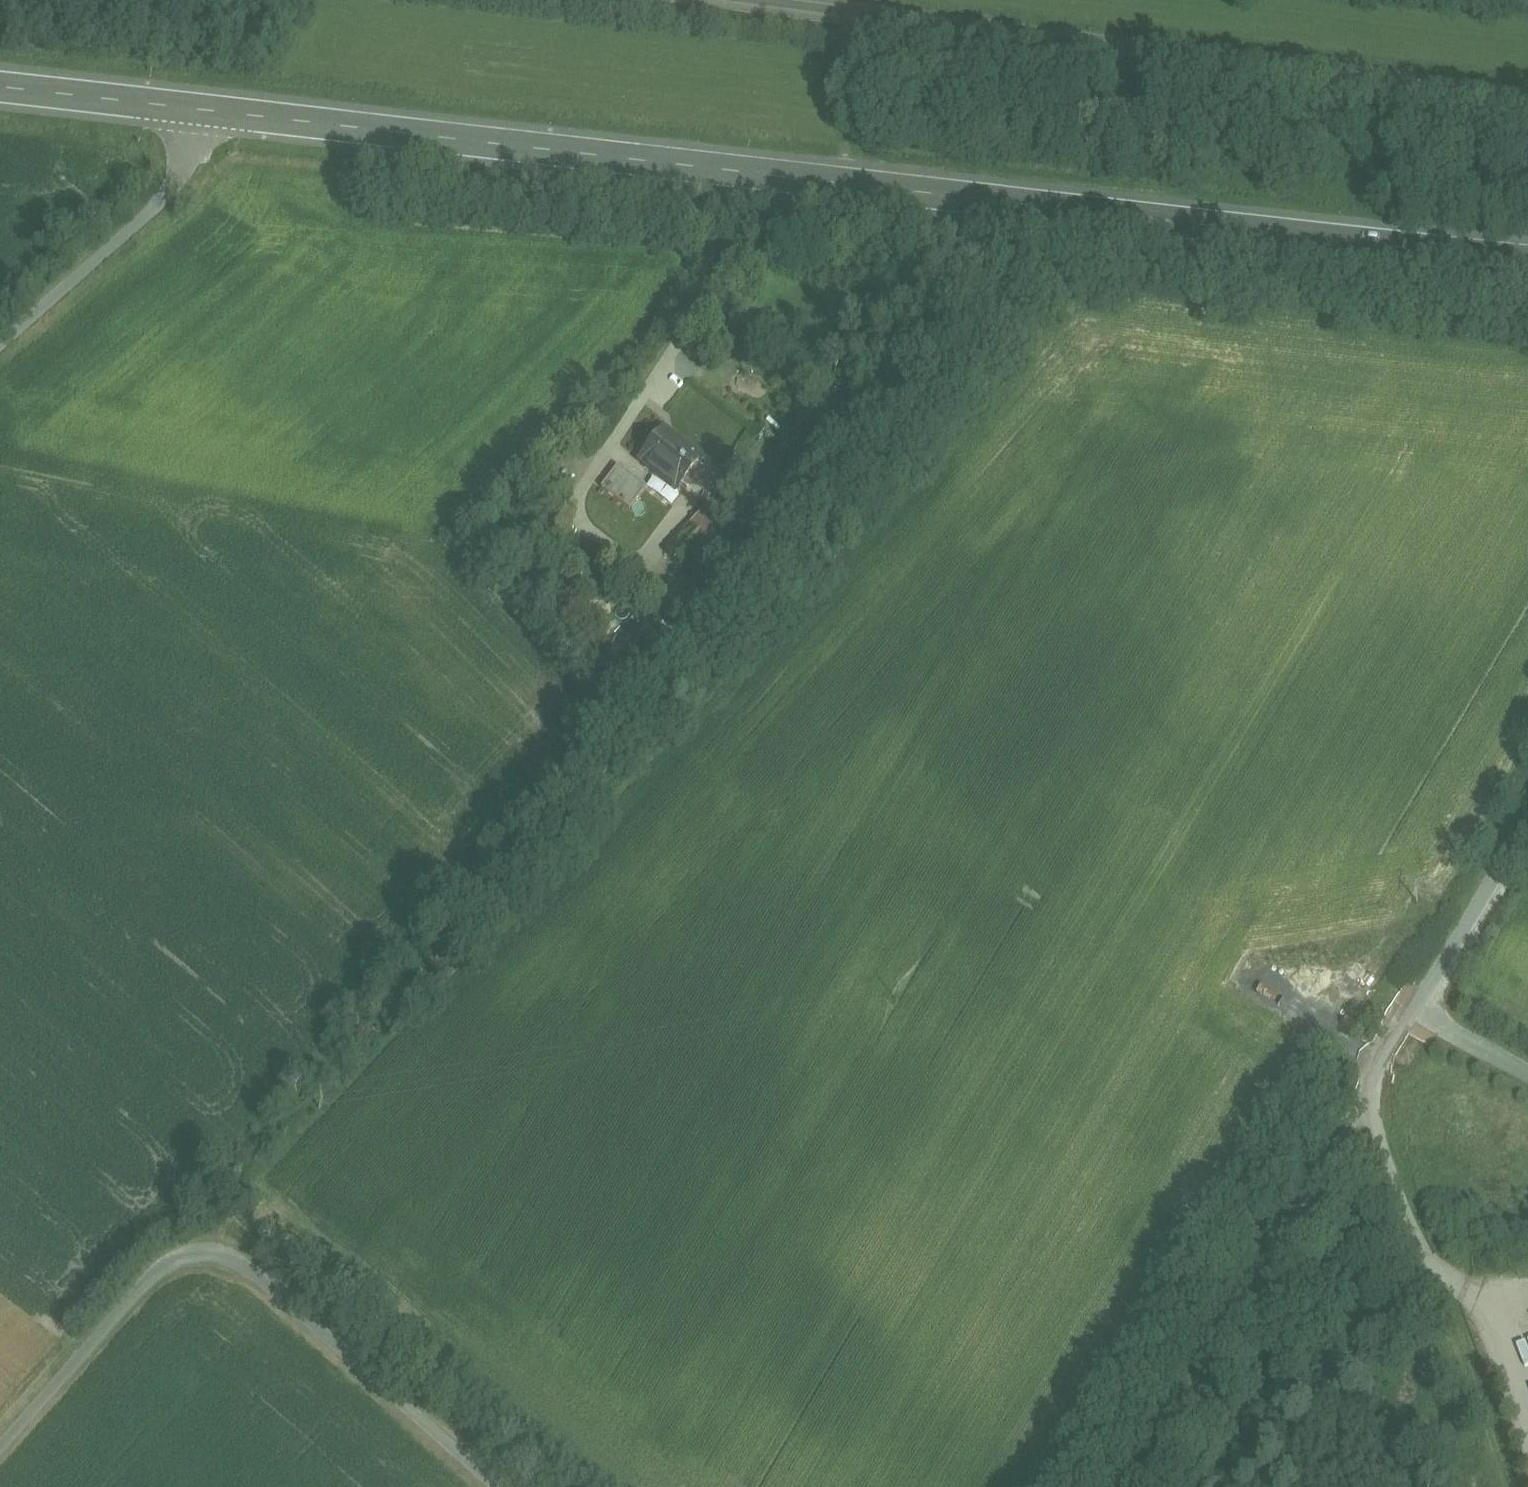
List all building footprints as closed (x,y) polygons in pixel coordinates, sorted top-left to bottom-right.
[(627,452),(664,490),(695,460),(658,422),(627,452)] [(657,499),(620,467),(598,493),(648,537),(659,525),(653,520),(657,516),(649,509),(657,499)] [(697,517),(666,553),(686,570),(709,544),(706,541),(714,531),(697,517)] [(646,645),(630,633),(606,659),(633,682),(670,640),(658,630),(646,645)] [(1512,1346),(1521,1368),(1527,1365),(1527,1338),(1512,1346)]
